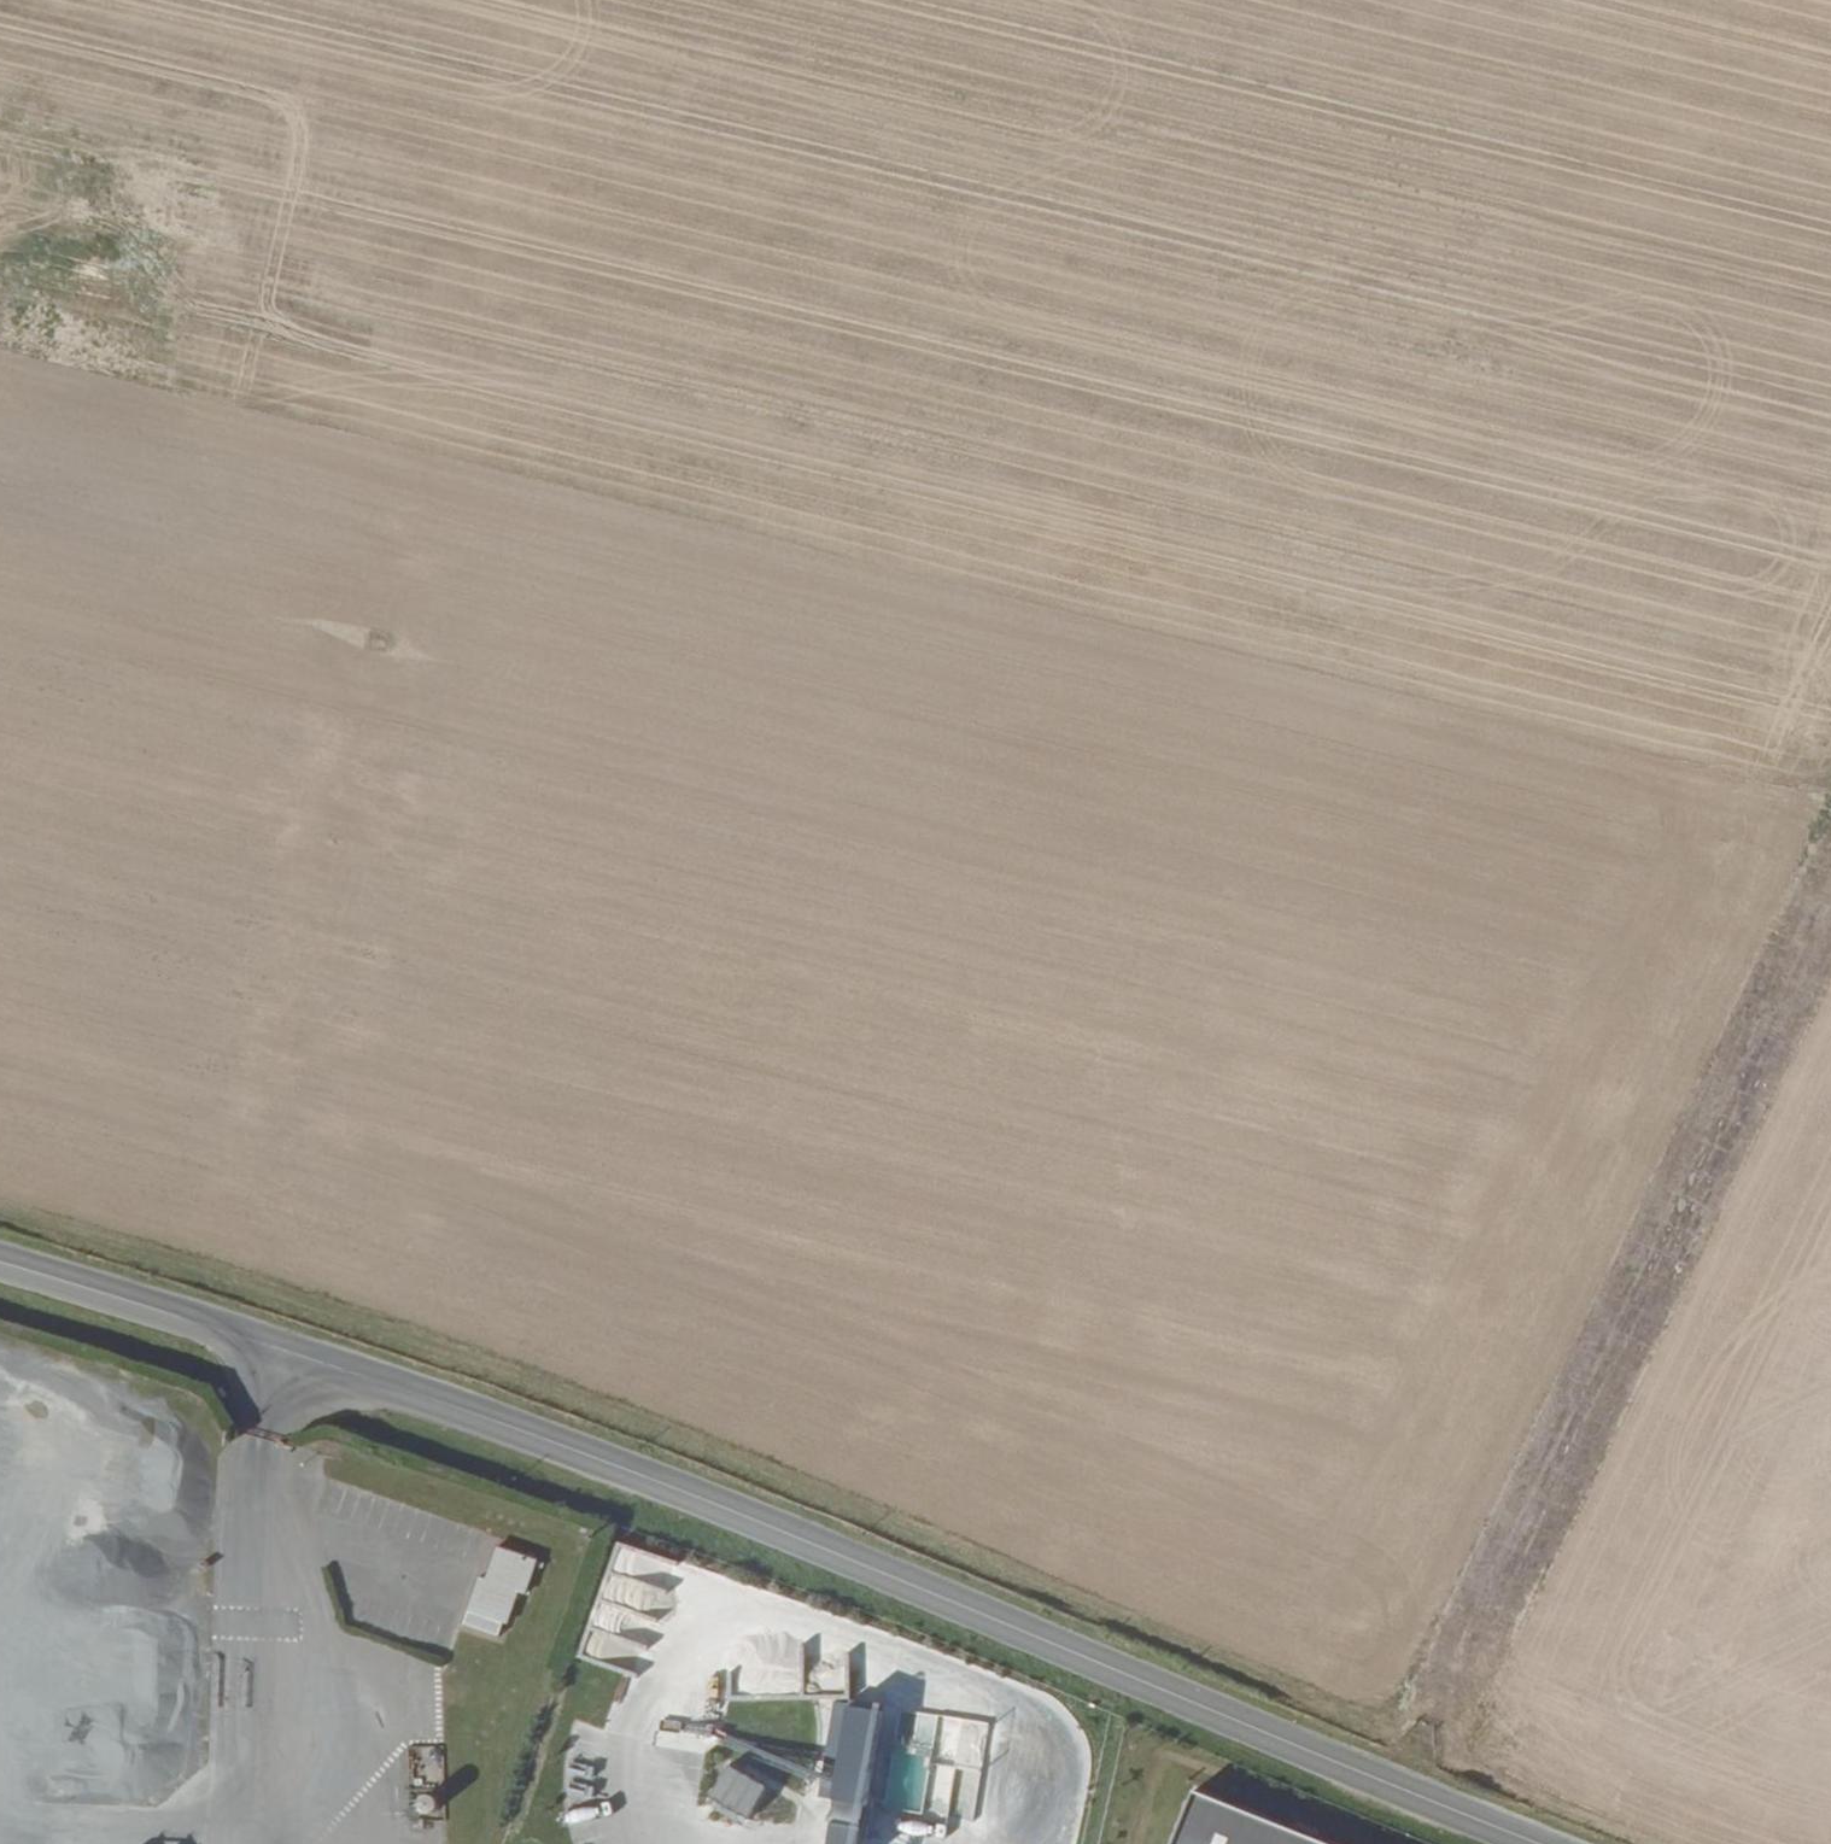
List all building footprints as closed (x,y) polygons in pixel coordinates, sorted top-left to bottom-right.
[(636,1676),(674,1561),(613,1541),(575,1656),(636,1676)] [(472,1614),(511,1630),(525,1596),(531,1599),(544,1565),(505,1549),(492,1583),(486,1581),(472,1614)] [(881,1709),(841,1704),(836,1745),(830,1745),(817,1843),(865,1843),(881,1709)] [(987,1719),(883,1707),(881,1724),(894,1725),(887,1784),(924,1788),(927,1761),(981,1767),(987,1719)] [(720,1765),(706,1801),(748,1818),(762,1782),(720,1765)] [(1195,1790),(1172,1843),(1328,1843),(1195,1790)]
